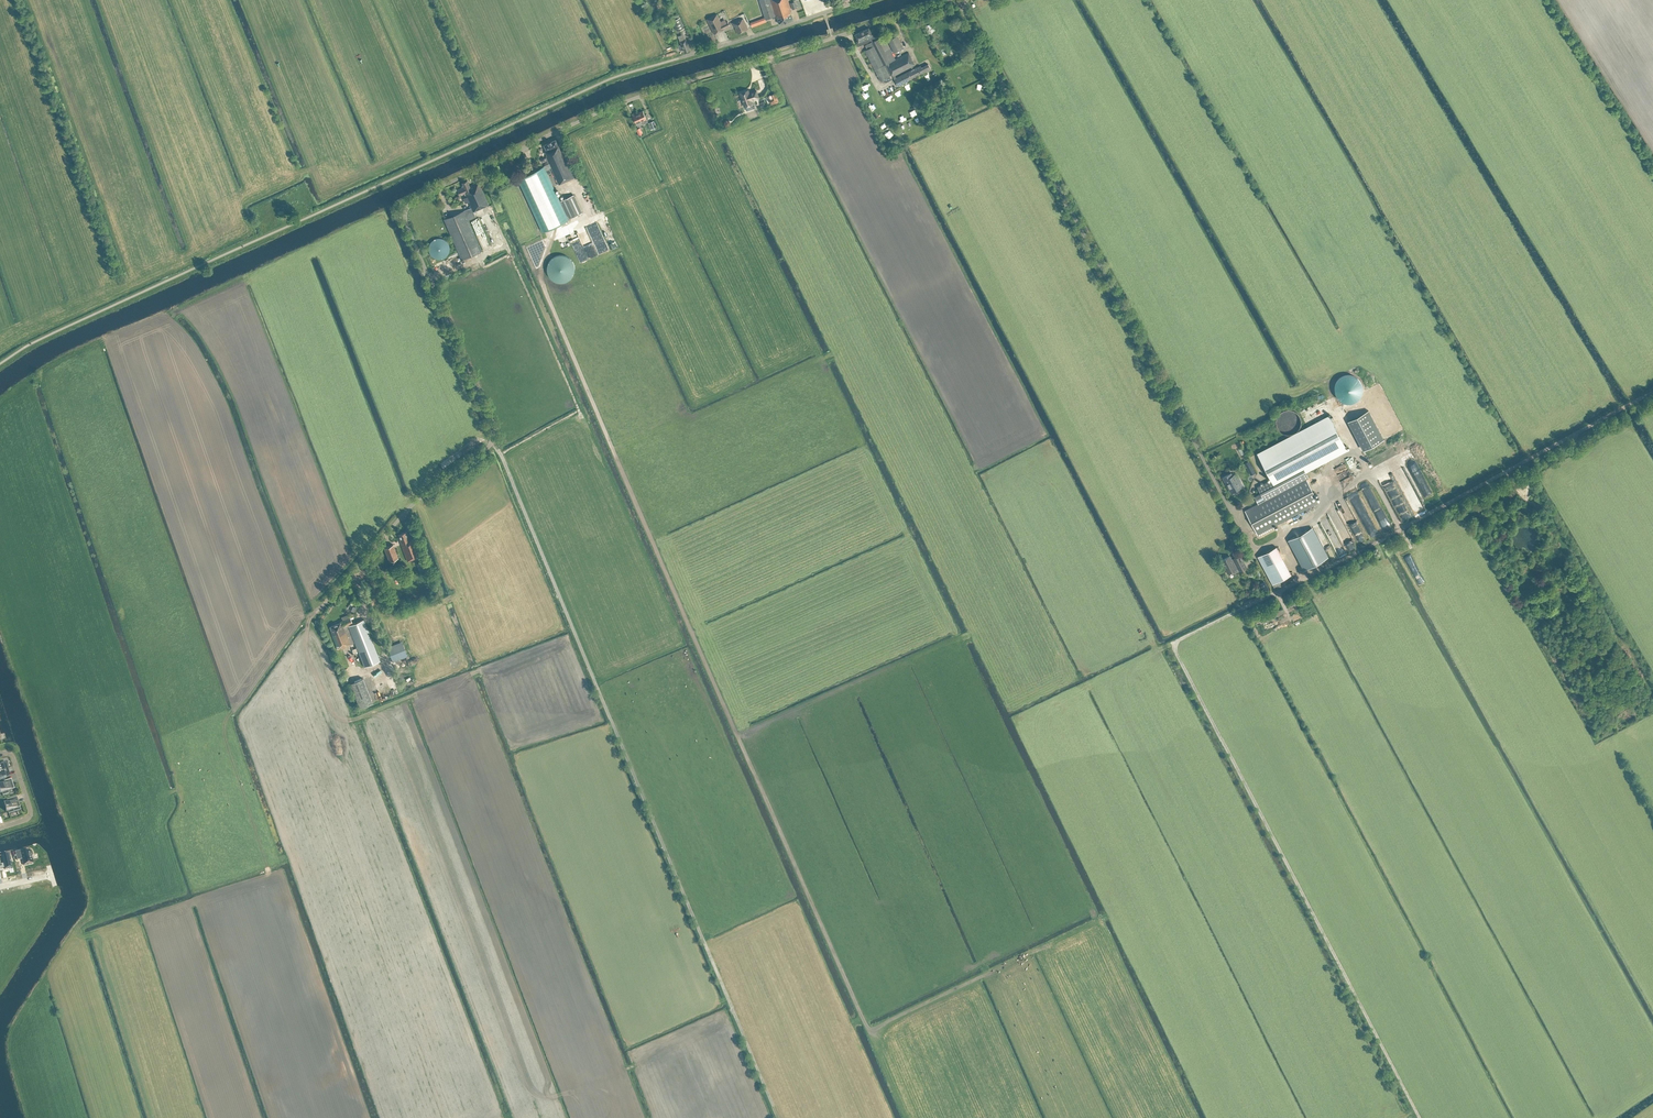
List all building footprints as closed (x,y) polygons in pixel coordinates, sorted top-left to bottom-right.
[(788,0),(759,0),(766,19),(776,15),(779,23),(793,19),(790,11),(791,10),(788,0)] [(672,16),(677,30),(681,29),(683,33),(686,32),(680,17),(679,17),(678,14),(672,16)] [(725,18),(721,21),(717,14),(707,18),(715,34),(725,29),(725,28),(731,25),(728,20),(726,21),(725,18)] [(748,28),(743,18),(740,20),(740,19),(732,22),(734,26),(735,25),(736,28),(735,28),(738,34),(748,28)] [(929,33),(935,30),(931,22),(925,26),(929,33)] [(869,27),(855,33),(859,40),(857,41),(859,45),(871,40),(872,41),(865,45),(867,49),(865,50),(873,65),(881,81),(884,79),(886,82),(891,79),(890,76),(890,75),(892,74),(893,75),(895,74),(914,65),(915,64),(909,52),(895,58),(884,36),(878,40),(877,38),(876,39),(874,33),(872,34),(869,27)] [(686,38),(684,33),(678,36),(680,41),(681,44),(679,45),(679,46),(680,49),(681,50),(683,49),(684,52),(690,49),(686,38)] [(894,52),(904,47),(897,35),(888,40),(894,52)] [(895,74),(893,75),(899,86),(931,69),(928,63),(921,67),(921,65),(897,77),(895,74)] [(748,90),(740,92),(744,105),(745,105),(747,110),(754,108),(752,102),(751,99),(759,97),(756,90),(749,92),(748,90)] [(638,113),(643,124),(648,121),(647,118),(648,118),(646,113),(645,114),(643,110),(638,113)] [(638,126),(643,124),(638,113),(633,115),(638,126)] [(655,129),(654,127),(656,126),(654,120),(648,122),(651,129),(652,128),(653,130),(655,129)] [(561,150),(556,139),(544,144),(547,150),(545,151),(547,155),(546,156),(549,163),(551,167),(559,184),(575,176),(562,149),(561,150)] [(551,167),(549,163),(518,178),(543,231),(569,219),(546,170),(551,167)] [(469,186),(467,180),(462,182),(463,185),(461,185),(462,187),(457,190),(459,193),(464,191),(471,207),(444,219),(461,259),(481,250),(468,220),(476,217),(473,211),(488,204),(478,182),(469,186)] [(569,218),(583,212),(574,194),(561,200),(569,218)] [(439,259),(440,258),(441,258),(442,258),(443,258),(444,257),(445,257),(446,256),(446,255),(447,255),(448,254),(448,253),(448,252),(449,251),(449,250),(449,249),(449,248),(449,247),(449,246),(449,245),(449,244),(448,243),(448,242),(447,241),(446,240),(445,240),(444,239),(443,239),(443,238),(442,238),(441,238),(440,237),(439,237),(438,237),(437,238),(436,238),(435,238),(434,238),(433,239),(432,240),(431,241),(430,242),(430,243),(429,244),(429,245),(428,246),(428,247),(428,248),(428,249),(429,250),(429,251),(429,252),(429,253),(430,254),(431,255),(432,256),(433,256),(433,257),(434,258),(435,258),(436,258),(438,258),(439,259)] [(584,241),(590,257),(599,254),(593,238),(584,241)] [(560,254),(556,255),(553,257),(551,259),(549,262),(547,266),(547,270),(548,274),(550,277),(553,279),(556,281),(559,282),(562,282),(566,281),(569,280),(571,277),(573,275),(574,272),(575,269),(575,266),(574,263),(573,261),(571,259),(569,257),(565,255),(560,254)] [(1335,384),(1334,389),(1335,392),(1337,396),(1340,399),(1343,401),(1347,402),(1350,402),(1354,401),(1357,399),(1360,397),(1362,393),(1363,390),(1363,386),(1362,381),(1359,378),(1356,375),(1352,374),(1347,373),(1343,374),(1339,377),(1336,380),(1335,384)] [(1258,503),(1245,509),(1258,534),(1319,503),(1307,478),(1309,477),(1305,468),(1346,447),(1322,403),(1253,440),(1272,478),(1257,486),(1260,492),(1254,495),(1258,503)] [(1368,410),(1348,420),(1364,449),(1383,439),(1368,410)] [(1346,462),(1335,467),(1343,483),(1354,478),(1346,462)] [(1232,475),(1231,472),(1222,477),(1226,484),(1231,492),(1242,486),(1241,485),(1242,484),(1241,481),(1237,473),(1232,475)] [(1392,496),(1403,519),(1412,515),(1401,492),(1392,496)] [(1353,522),(1356,521),(1351,509),(1344,512),(1350,525),(1353,523),(1353,522)] [(1371,515),(1365,517),(1366,521),(1369,520),(1370,523),(1374,522),(1371,515)] [(1311,527),(1288,539),(1304,569),(1327,557),(1311,527)] [(409,538),(406,530),(398,534),(401,542),(400,542),(407,561),(421,556),(414,537),(409,538)] [(389,560),(398,557),(393,544),(384,547),(389,560)] [(1261,564),(1281,554),(1276,545),(1257,555),(1261,564)] [(1237,571),(1247,567),(1240,554),(1231,559),(1229,555),(1221,559),(1227,572),(1236,568),(1237,571)] [(1281,554),(1261,564),(1272,583),(1291,573),(1281,554)] [(391,578),(401,574),(399,568),(389,572),(391,578)] [(1262,591),(1269,588),(1265,580),(1258,583),(1262,591)] [(340,622),(330,626),(332,632),(331,632),(337,649),(351,643),(355,642),(357,648),(364,666),(380,660),(364,619),(353,623),(350,617),(340,621),(340,622)] [(1262,625),(1264,630),(1276,626),(1274,621),(1262,625)] [(373,702),(363,677),(350,683),(360,707),(373,702)] [(6,777),(10,775),(7,765),(6,765),(5,763),(0,764),(0,780),(6,778),(6,777)] [(8,792),(15,789),(11,780),(3,783),(4,786),(0,787),(0,793),(0,794),(2,794),(3,796),(9,794),(8,792)] [(8,812),(9,814),(20,811),(19,808),(21,808),(19,804),(18,804),(18,802),(19,802),(17,797),(7,801),(8,805),(4,806),(6,813),(8,812)] [(22,851),(16,853),(17,859),(23,858),(24,866),(33,864),(32,860),(33,860),(32,855),(31,855),(30,852),(22,853),(22,851)] [(0,865),(0,870),(5,869),(5,870),(6,870),(12,868),(13,868),(12,867),(13,867),(12,863),(11,863),(10,856),(9,856),(3,857),(2,857),(4,864),(0,865)]
